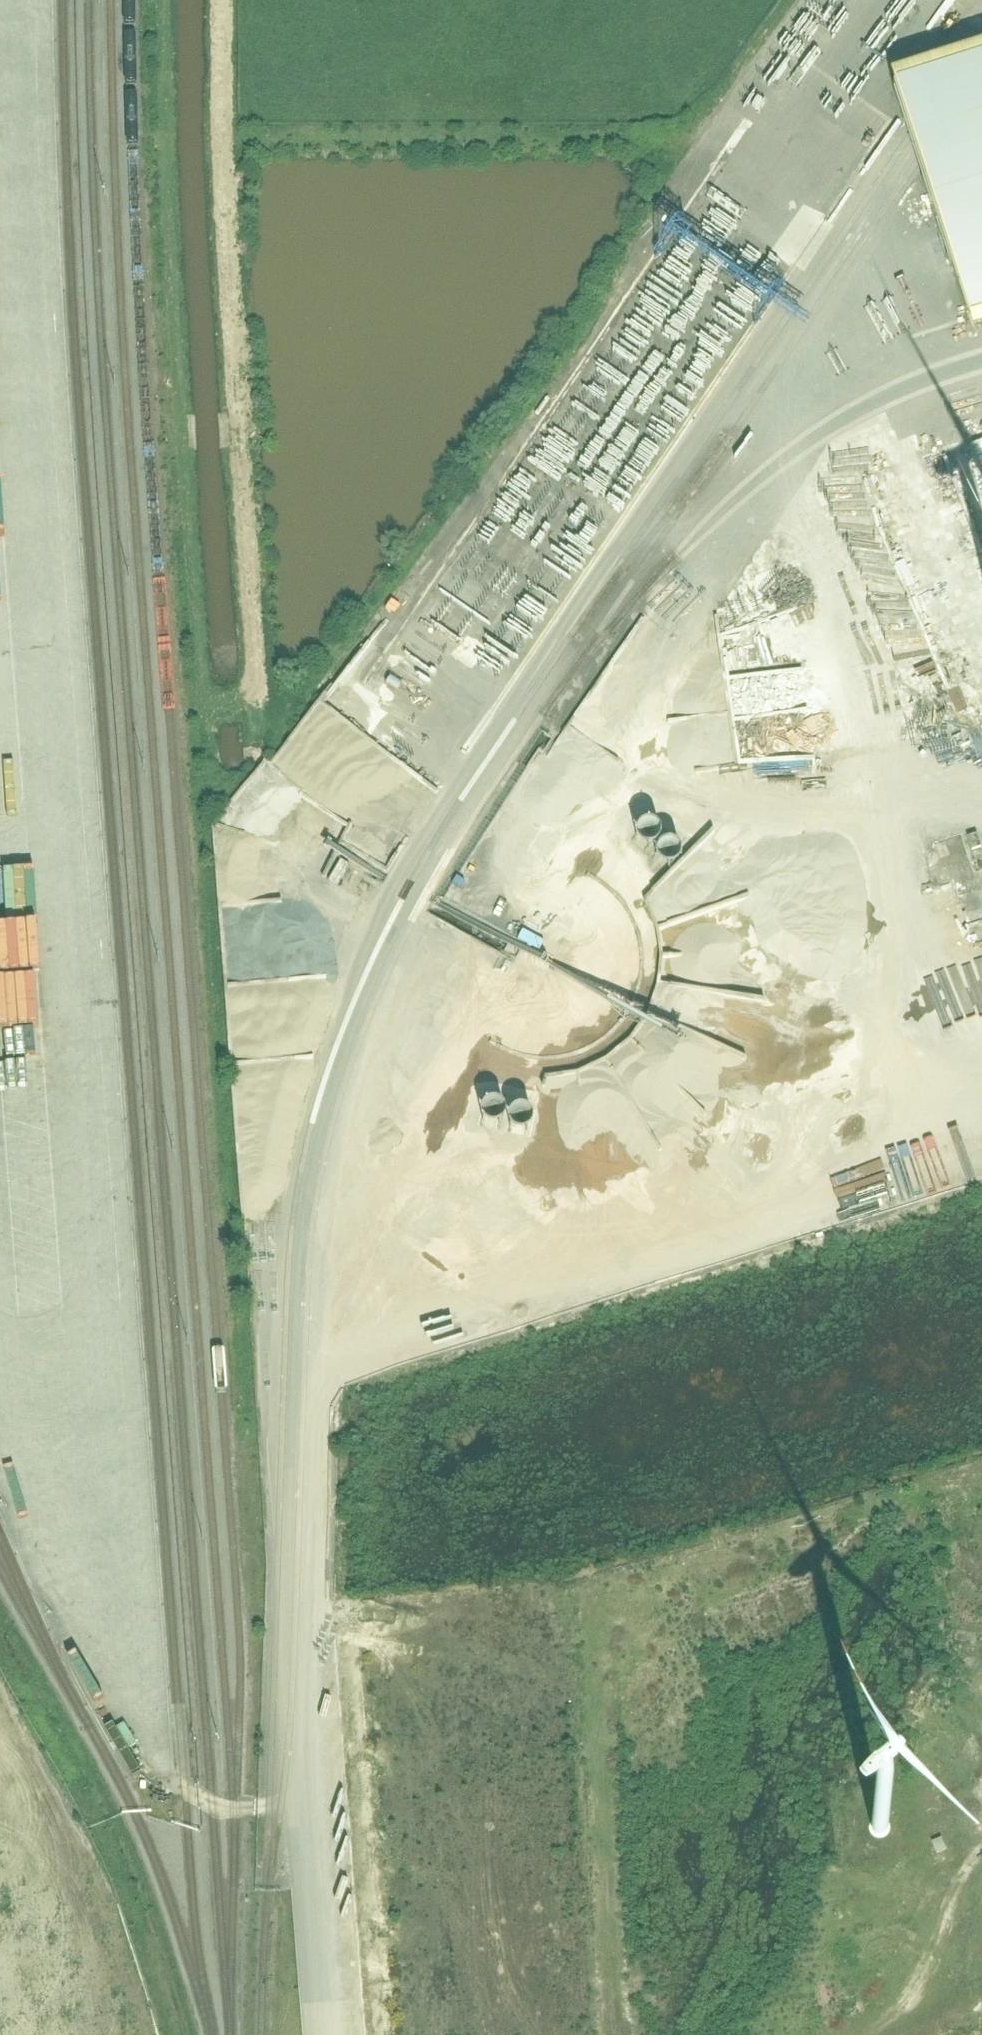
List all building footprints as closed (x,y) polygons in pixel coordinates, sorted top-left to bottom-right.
[(981,325),(981,66),(906,90),(981,325)]
